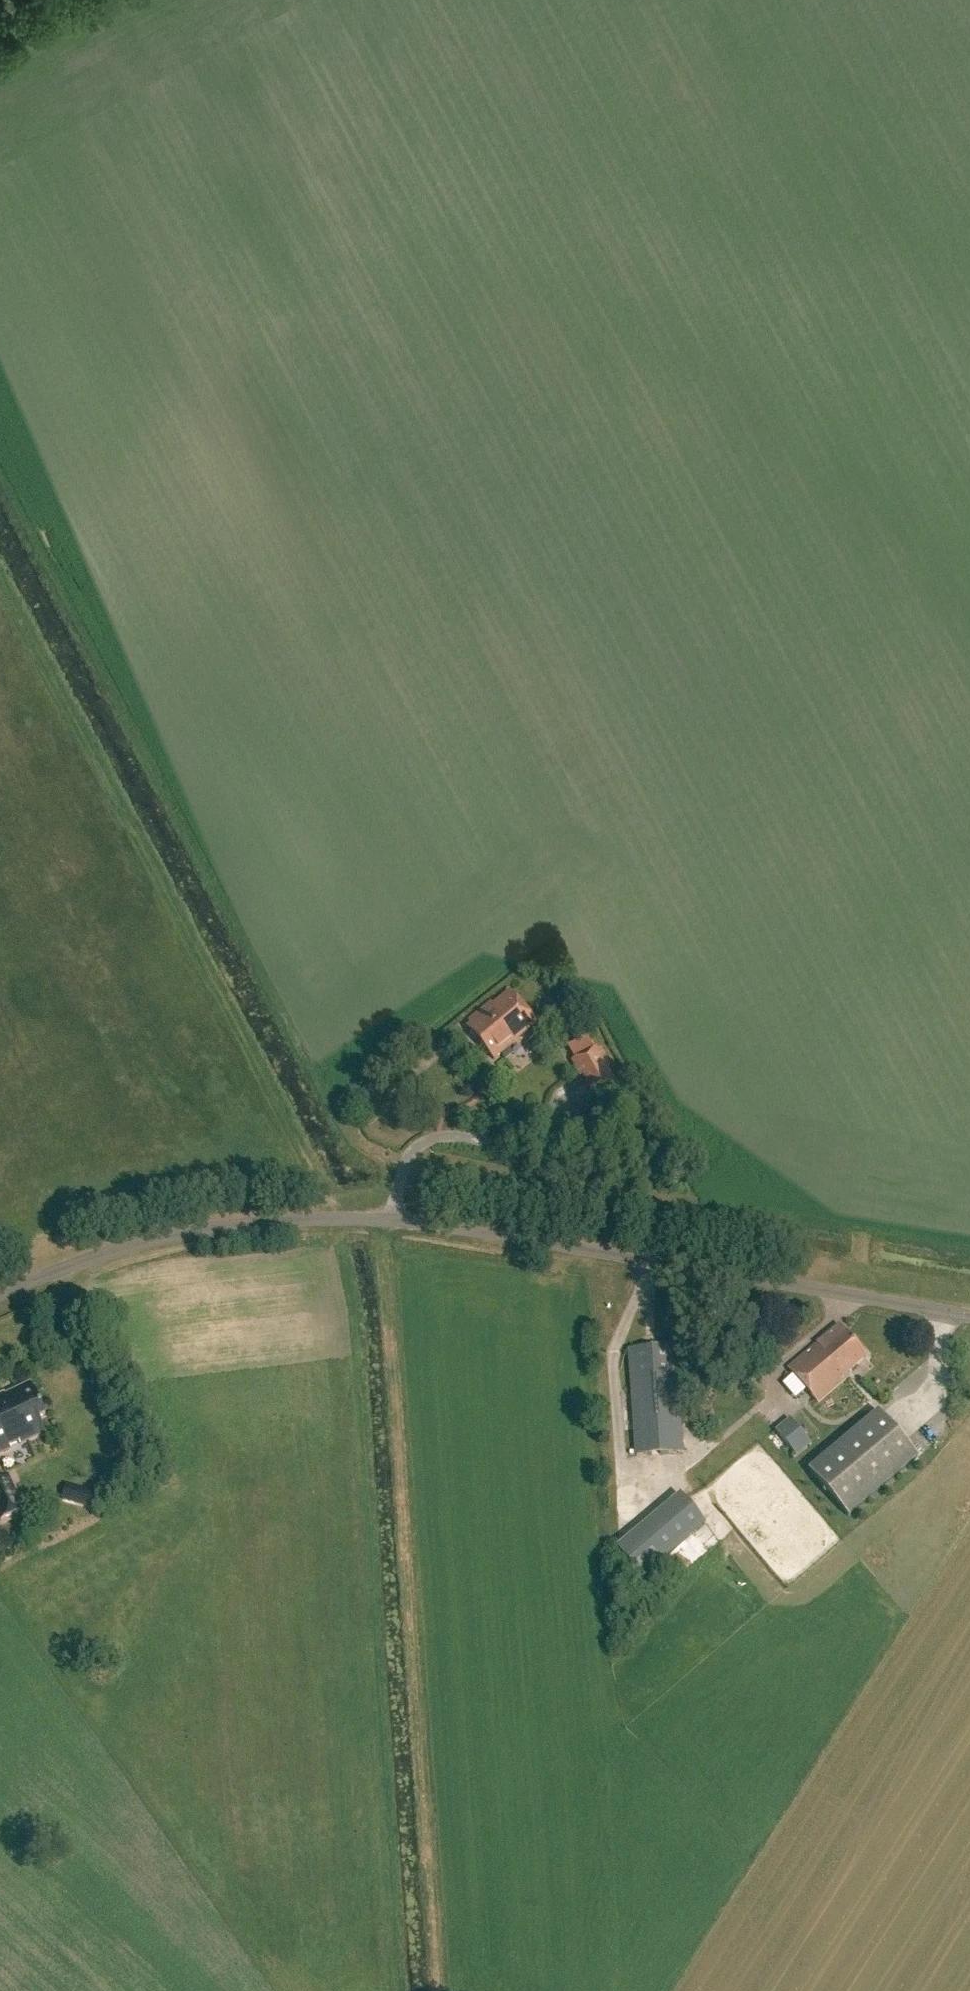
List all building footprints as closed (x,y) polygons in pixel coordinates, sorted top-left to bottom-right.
[(494,1063),(538,1026),(511,992),(494,1006),(491,1004),(468,1023),(470,1025),(466,1029),(494,1063)] [(547,1045),(539,1035),(530,1042),(538,1052),(547,1045)] [(619,1088),(599,1048),(571,1062),(580,1079),(583,1077),(589,1089),(587,1090),(592,1102),(619,1088)] [(850,1376),(847,1373),(868,1355),(841,1323),(790,1367),(820,1402),(850,1376)] [(677,1346),(631,1349),(638,1454),(684,1451),(677,1346)] [(38,1418),(46,1414),(31,1385),(9,1396),(8,1394),(0,1398),(0,1453),(0,1454),(45,1431),(38,1418)] [(810,1472),(850,1518),(920,1459),(880,1412),(810,1472)] [(775,1432),(797,1458),(812,1446),(791,1420),(775,1432)] [(8,1477),(0,1481),(0,1519),(1,1521),(23,1511),(8,1477)] [(95,1493),(67,1485),(62,1501),(91,1510),(95,1493)] [(638,1578),(705,1523),(678,1491),(611,1546),(638,1578)]
